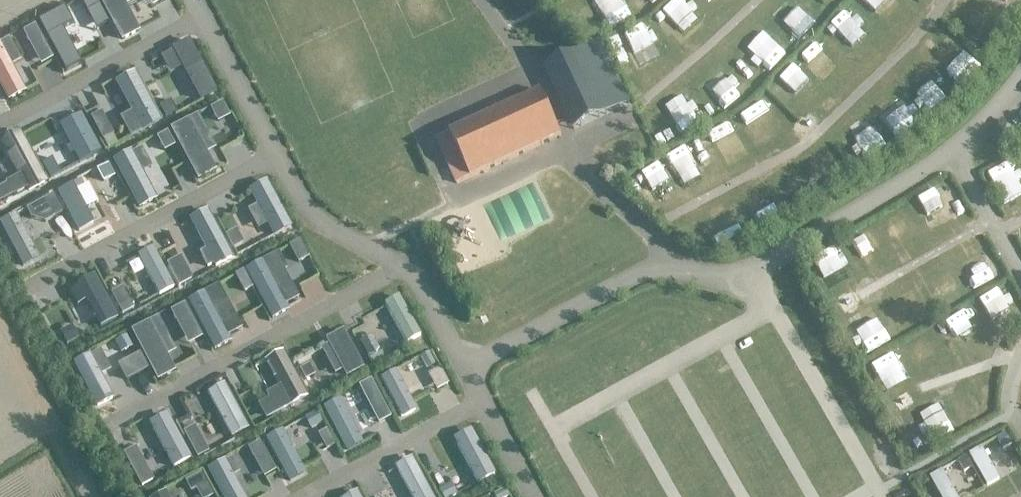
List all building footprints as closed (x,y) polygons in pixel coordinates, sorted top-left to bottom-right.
[(574,129),(630,104),(601,42),(545,68),(574,129)] [(561,135),(541,91),(436,139),(457,183),(561,135)] [(405,345),(420,337),(398,298),(383,305),(405,345)] [(401,419),(416,411),(394,371),(379,379),(401,419)] [(190,458),(166,414),(148,424),(172,469),(190,458)] [(452,440),(477,485),(494,474),(471,429),(452,440)] [(987,486),(1000,479),(982,447),(969,454),(987,486)] [(930,477),(941,496),(957,496),(942,470),(930,477)]
